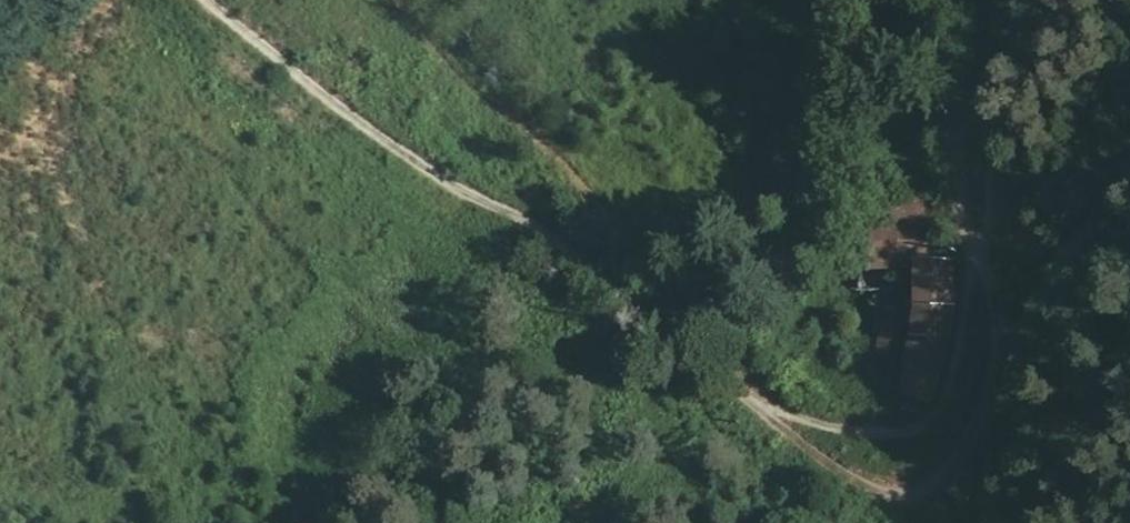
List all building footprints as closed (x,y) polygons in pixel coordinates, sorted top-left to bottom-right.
[(885,411),(916,421),(928,363),(935,364),(941,283),(926,281),(919,225),(846,227),(848,287),(899,286),(900,346),(894,377),(885,411)] [(876,309),(876,351),(892,351),(892,310),(876,309)]
